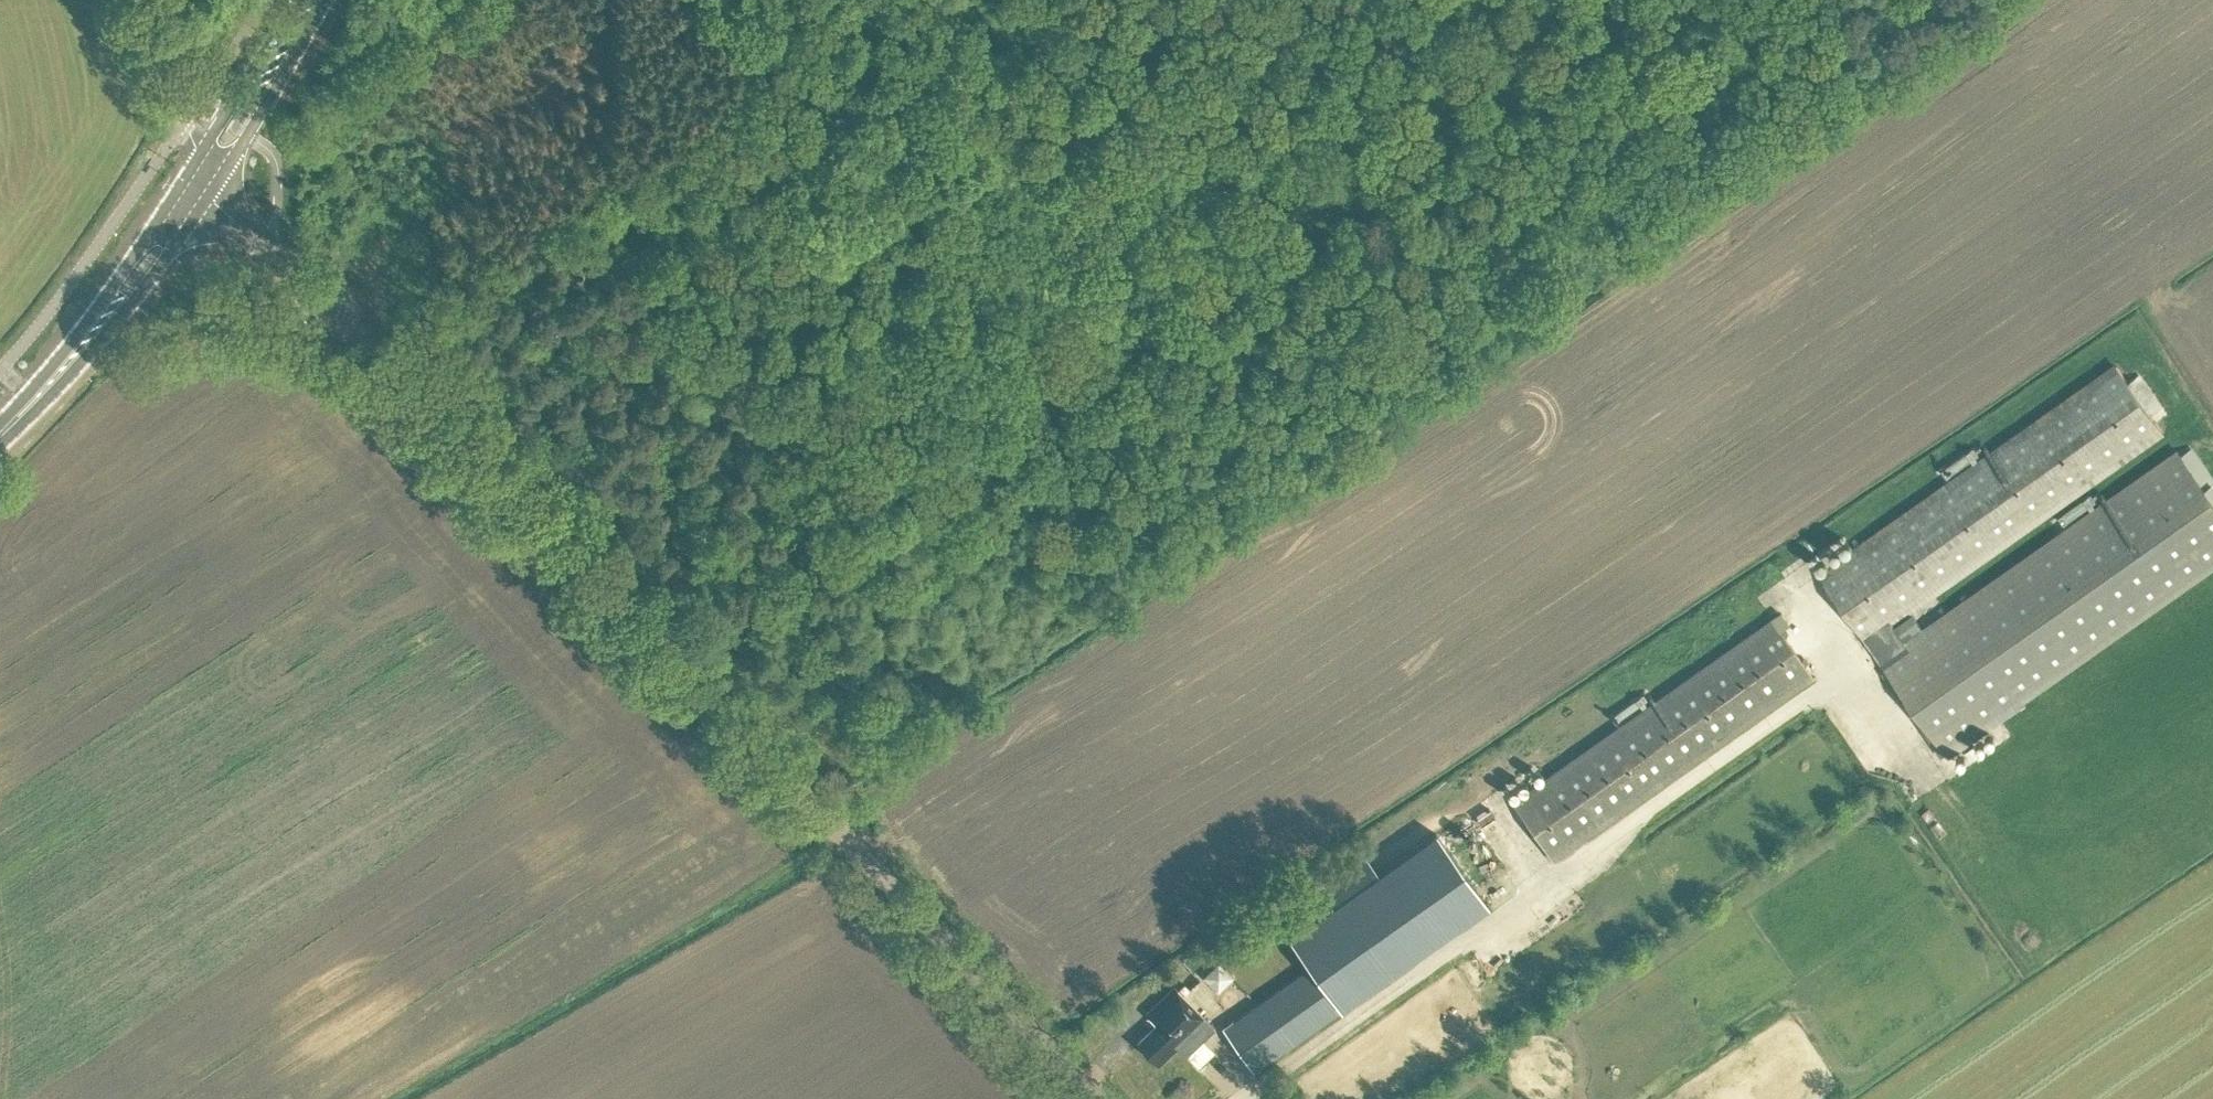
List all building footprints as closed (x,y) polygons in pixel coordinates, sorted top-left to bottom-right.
[(1883,661),(1948,757),(2024,704),(2022,701),(2212,568),(2212,475),(2192,445),(2181,452),(2177,446),(1922,626),(1910,609),(2162,431),(2145,408),(2158,400),(2139,373),(2127,382),(2116,366),(1827,570),(1821,574),(1883,661)] [(1974,447),(1947,467),(1953,474),(1979,454),(1974,447)] [(2090,492),(2058,515),(2063,523),(2096,500),(2090,492)] [(1813,676),(1782,631),(1772,617),(1512,800),(1553,859),(1813,676)] [(1485,841),(1223,1025),(1254,1069),(1516,885),(1485,841)] [(1298,899),(1318,927),(1384,880),(1364,852),(1298,899)] [(1232,976),(1217,961),(1202,976),(1217,991),(1232,976)] [(1184,992),(1188,987),(1188,986),(1183,982),(1179,987),(1184,992)] [(1155,1023),(1138,1039),(1160,1062),(1175,1048),(1183,1056),(1213,1027),(1172,985),(1144,1012),(1155,1023)]
